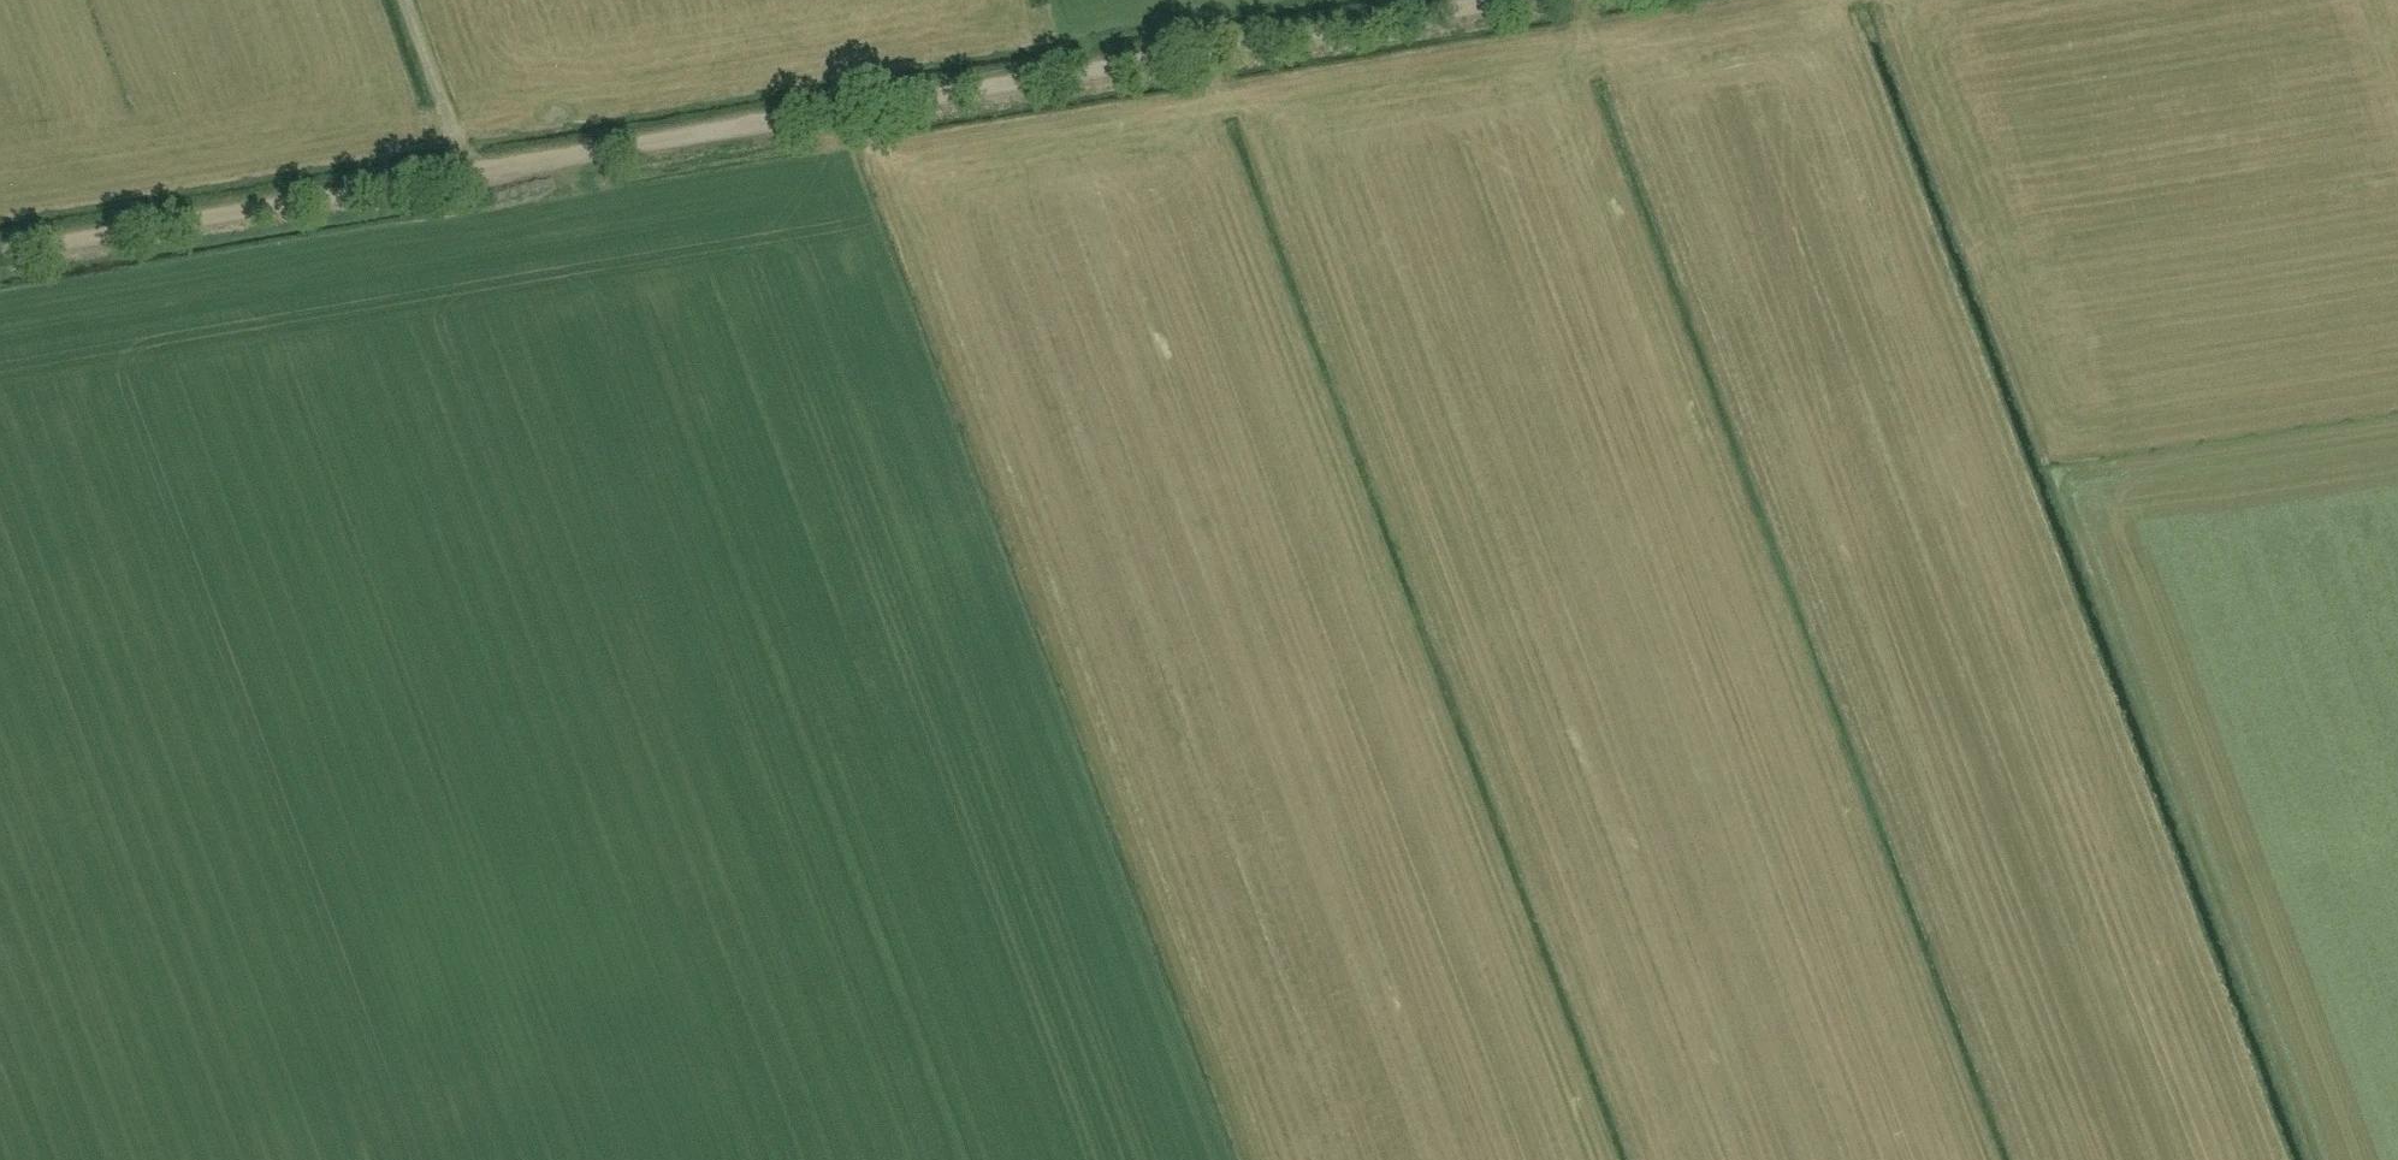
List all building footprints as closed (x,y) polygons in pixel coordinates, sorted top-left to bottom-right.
[(163,344),(173,341),(165,319),(155,323),(163,344)]
